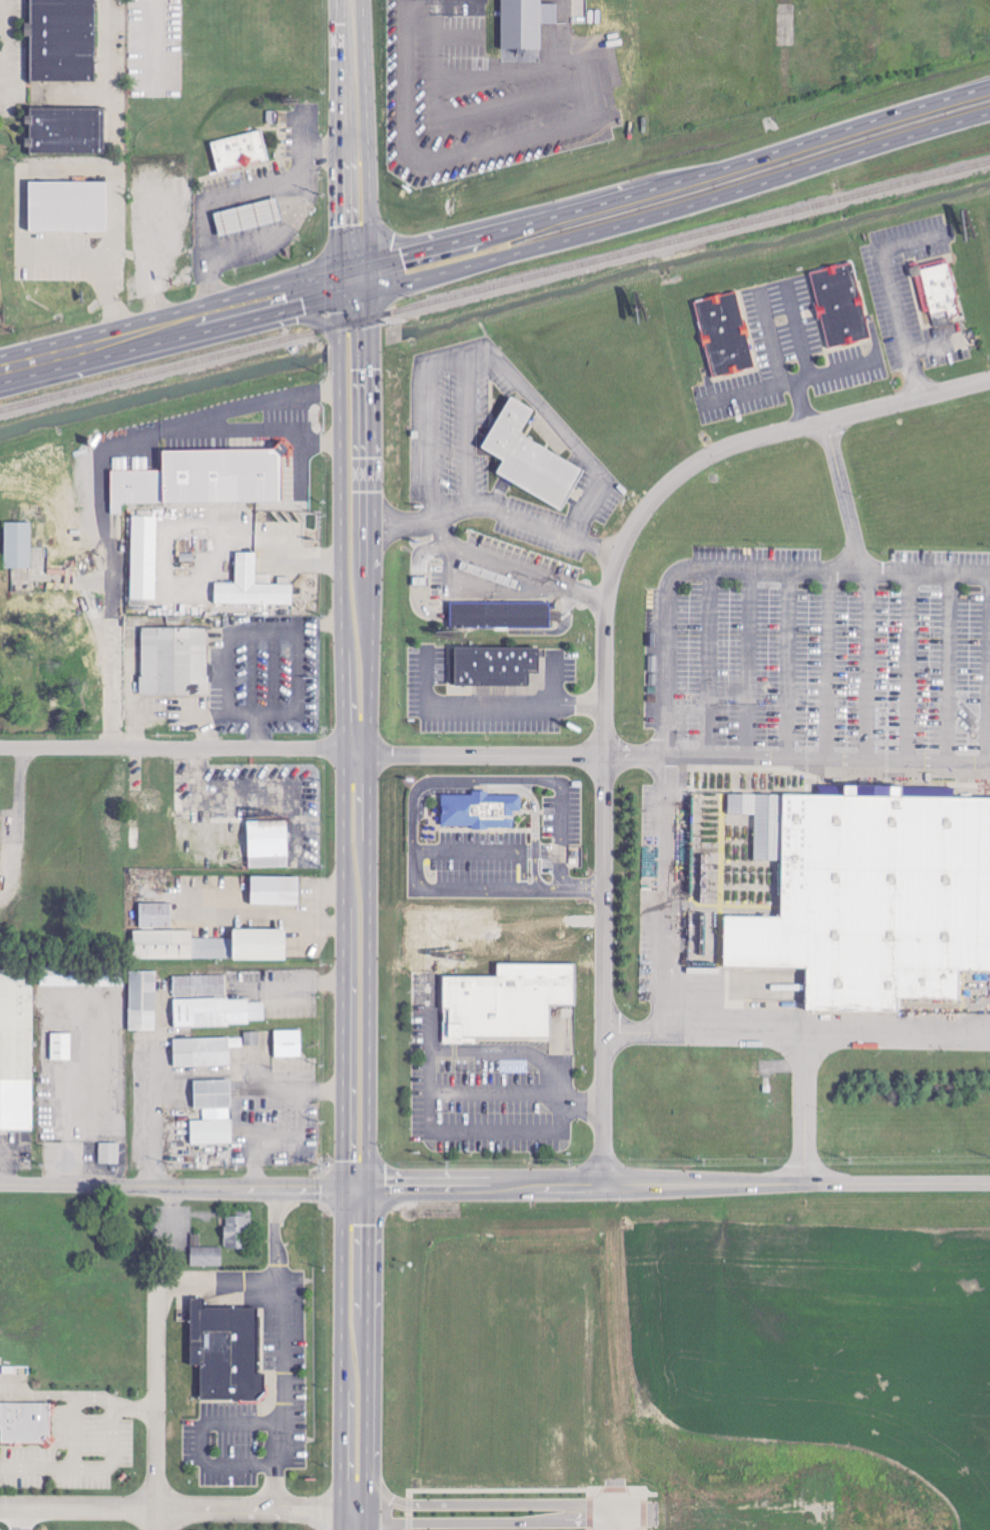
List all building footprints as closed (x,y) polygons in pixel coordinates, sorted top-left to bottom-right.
[(96,0),(31,0),(31,23),(24,23),(24,37),(31,37),(31,80),(95,81),(96,0)] [(543,49),(543,24),(558,23),(558,4),(543,4),(542,0),(502,0),(502,49),(543,49)] [(104,108),(29,109),(30,116),(24,116),(24,125),(30,125),(30,140),(27,140),(27,154),(104,153),(104,108)] [(218,172),(269,160),(263,130),(211,142),(218,172)] [(107,182),(29,182),(29,232),(107,232),(107,182)] [(284,222),(279,199),(215,212),(220,235),(284,222)] [(813,271),(828,348),(871,340),(855,263),(813,271)] [(922,269),(921,266),(914,268),(923,315),(948,310),(949,316),(961,313),(951,264),(922,269)] [(755,369),(747,326),(745,326),(739,292),(698,300),(712,377),(755,369)] [(521,436),(534,410),(510,397),(483,450),(504,461),(496,476),(563,510),(584,469),(521,436)] [(157,450),(159,502),(279,501),(279,449),(157,450)] [(156,601),(158,517),(132,516),(131,601),(156,601)] [(4,522),(31,522),(31,567),(4,567),(4,522)] [(236,584),(215,584),(215,604),(293,606),(293,585),(257,584),(257,553),(237,553),(236,584)] [(551,604),(452,603),(451,628),(550,630),(551,604)] [(137,626),(202,626),(202,675),(204,675),(204,693),(134,694),(135,675),(137,675),(137,626)] [(546,649),(455,649),(455,686),(510,686),(510,695),(537,695),(537,690),(547,690),(546,649)] [(440,825),(441,795),(511,796),(510,826),(440,825)] [(781,795),(989,798),(989,971),(960,971),(959,995),(898,994),(898,1014),(806,1013),(806,969),(722,968),(722,917),(780,917),(781,795)] [(249,869),(289,868),(288,822),(248,823),(249,869)] [(300,878),(252,878),(251,906),(299,906),(300,878)] [(140,929),(171,929),(172,904),(140,904),(140,929)] [(286,960),(286,930),(233,931),(233,939),(193,939),(193,931),(134,932),(134,961),(286,960)] [(577,965),(498,965),(498,978),(445,978),(445,1045),(464,1045),(464,1038),(551,1038),(551,1005),(576,1005),(577,965)] [(34,1131),(33,970),(0,971),(0,1131),(34,1131)] [(157,972),(130,972),(129,1032),(156,1032),(157,972)] [(227,997),(226,976),(174,977),(174,998),(227,997)] [(174,1001),(175,1028),(251,1026),(251,1021),(265,1021),(265,999),(174,1001)] [(276,1059),(302,1058),(302,1031),(275,1031),(276,1059)] [(260,1032),(245,1033),(245,1047),(260,1046),(260,1032)] [(51,1062),(72,1062),(72,1034),(52,1034),(51,1062)] [(174,1040),(175,1068),(231,1067),(230,1049),(243,1048),(243,1038),(174,1040)] [(191,1146),(232,1145),(231,1081),(194,1082),(195,1110),(203,1110),(203,1121),(191,1121),(191,1146)] [(120,1144),(100,1143),(99,1165),(120,1165),(120,1144)] [(247,1217),(225,1218),(226,1251),(248,1250),(247,1217)] [(223,1268),(223,1248),(201,1248),(201,1235),(192,1235),(191,1267),(223,1268)] [(191,1365),(201,1365),(201,1399),(266,1400),(266,1373),(258,1373),(259,1310),(206,1310),(206,1299),(191,1299),(191,1365)] [(50,1403),(0,1403),(0,1429),(1,1429),(1,1443),(50,1443),(50,1403)]
